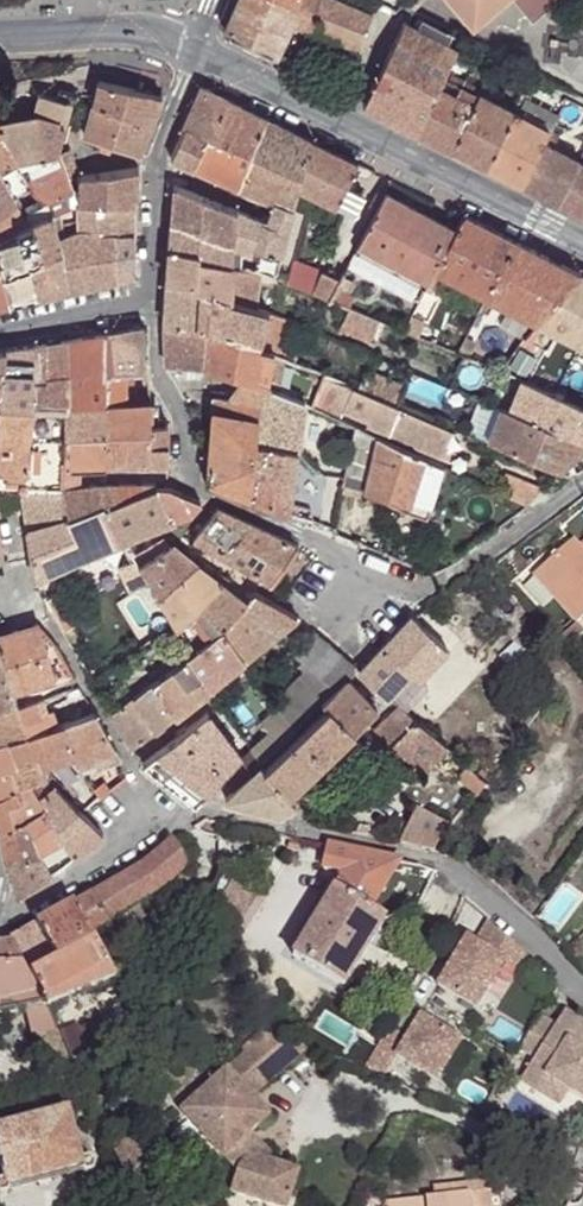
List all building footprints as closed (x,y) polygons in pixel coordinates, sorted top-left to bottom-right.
[(225,32),(272,53),(287,17),(295,0),(238,0),(225,32)] [(287,17),(304,24),(361,47),(373,14),(337,0),(295,0),(287,17)] [(423,0),(406,0),(403,4),(404,5),(413,10),(423,0)] [(474,29),(508,0),(449,0),(474,29)] [(287,17),(272,53),(293,63),(302,42),(305,34),(304,24),(287,17)] [(363,104),(414,131),(438,86),(442,78),(457,49),(404,22),(363,104)] [(361,47),(304,24),(305,34),(302,42),(355,64),(361,47)] [(489,77),(494,68),(487,64),(483,74),(489,77)] [(508,75),(494,68),(489,77),(502,84),(508,75)] [(442,78),(438,86),(462,99),(466,91),(442,78)] [(518,102),(513,112),(548,130),(555,115),(536,106),(543,92),(520,80),(512,98),(518,102)] [(93,102),(151,122),(162,96),(127,88),(99,82),(93,102)] [(39,96),(57,147),(61,136),(64,137),(68,123),(78,92),(59,86),(56,95),(41,90),(39,96)] [(192,168),(207,137),(225,98),(200,86),(169,158),(192,168)] [(438,86),(414,131),(451,150),(474,105),(462,99),(438,86)] [(562,101),(563,98),(544,89),(543,92),(536,106),(555,115),(562,101)] [(478,97),(466,91),(462,99),(474,105),(478,97)] [(474,105),(451,150),(485,167),(513,112),(480,94),(478,97),(474,105)] [(17,162),(58,149),(57,147),(39,96),(33,113),(0,120),(3,135),(17,162)] [(207,137),(250,156),(264,118),(225,98),(207,137)] [(112,144),(138,153),(151,122),(93,102),(84,135),(112,144)] [(548,130),(513,112),(485,167),(520,185),(548,130)] [(250,156),(299,178),(310,140),(264,118),(250,156)] [(74,140),(78,126),(68,123),(64,137),(74,140)] [(548,130),(520,185),(546,198),(559,204),(579,161),(551,146),(556,135),(548,130)] [(17,162),(3,135),(0,136),(0,171),(17,162)] [(112,144),(84,135),(82,140),(110,149),(112,144)] [(237,187),(250,156),(207,137),(192,168),(237,187)] [(346,185),(357,163),(310,140),(299,178),(297,188),(336,206),(346,185)] [(58,149),(64,168),(74,165),(68,147),(58,149)] [(58,149),(17,162),(29,185),(44,196),(49,199),(59,194),(71,188),(64,168),(58,149)] [(290,209),(292,207),(297,188),(299,178),(250,156),(237,187),(273,204),(275,202),(290,209)] [(559,204),(582,216),(582,164),(579,161),(559,204)] [(0,171),(0,183),(11,198),(29,185),(17,162),(0,171)] [(77,186),(81,202),(113,203),(133,203),(138,166),(75,174),(77,186)] [(28,224),(18,209),(11,198),(0,183),(0,237),(28,224)] [(29,185),(11,198),(18,209),(44,196),(29,185)] [(233,244),(235,210),(173,185),(171,220),(179,223),(233,244)] [(346,185),(336,206),(351,214),(362,194),(346,185)] [(59,194),(49,199),(56,211),(62,209),(67,207),(59,194)] [(427,288),(436,269),(457,230),(385,195),(357,247),(353,253),(427,288)] [(53,213),(44,196),(18,209),(28,224),(36,221),(53,213)] [(65,238),(59,240),(70,290),(119,279),(115,234),(113,203),(81,202),(81,230),(66,236),(65,238)] [(262,250),(279,254),(285,233),(292,210),(290,209),(275,202),(273,204),(267,222),(235,210),(233,244),(262,250)] [(133,203),(113,203),(115,234),(134,234),(133,203)] [(285,233),(299,236),(303,212),(292,207),(290,209),(292,210),(285,233)] [(59,240),(53,213),(36,221),(45,261),(35,265),(40,298),(70,290),(59,240)] [(486,294),(514,240),(464,215),(457,230),(436,269),(486,294)] [(231,263),(233,244),(179,223),(171,220),(169,250),(203,253),(202,257),(231,263)] [(12,304),(40,298),(35,265),(45,261),(36,221),(28,224),(0,237),(0,239),(12,304)] [(115,234),(119,279),(137,274),(134,234),(115,234)] [(12,304),(0,239),(0,307),(12,304)] [(536,320),(580,273),(514,240),(486,294),(536,320)] [(228,298),(231,263),(202,257),(203,253),(169,250),(167,279),(228,298)] [(259,269),(275,272),(279,256),(279,254),(262,250),(259,269)] [(427,288),(353,253),(348,261),(347,264),(420,300),(427,288)] [(282,280),(289,282),(294,261),(279,254),(279,256),(275,272),(282,280)] [(328,298),(334,286),(338,279),(294,261),(289,282),(328,298)] [(252,305),(259,269),(231,263),(228,298),(252,305)] [(580,273),(536,320),(557,330),(582,343),(582,274),(580,273)] [(268,310),(252,305),(228,298),(167,279),(164,323),(208,322),(211,322),(240,331),(257,337),(258,338),(268,310)] [(328,298),(345,306),(351,294),(334,286),(328,298)] [(369,341),(378,320),(348,307),(339,328),(369,341)] [(480,307),(472,323),(480,328),(490,311),(480,307)] [(257,337),(255,345),(270,351),(274,353),(286,317),(268,310),(258,338),(257,337)] [(404,330),(418,334),(423,321),(412,316),(404,330)] [(557,330),(536,320),(525,334),(534,339),(545,346),(557,330)] [(204,365),(208,322),(164,323),(163,325),(166,361),(204,365)] [(232,372),(234,371),(240,331),(211,322),(208,322),(204,365),(205,365),(232,372)] [(467,355),(480,328),(472,323),(458,351),(462,353),(467,355)] [(105,371),(107,372),(125,370),(134,370),(143,370),(143,368),(147,328),(106,335),(105,371)] [(265,385),(267,385),(270,351),(255,345),(257,337),(240,331),(234,371),(245,375),(265,385)] [(65,402),(65,409),(107,405),(107,372),(105,371),(106,335),(67,341),(65,402)] [(33,407),(60,409),(60,402),(65,402),(67,341),(36,346),(33,407)] [(0,406),(33,407),(36,346),(6,349),(0,406)] [(270,351),(267,385),(275,389),(281,355),(274,353),(270,351)] [(303,404),(310,407),(324,373),(297,362),(289,397),(303,404)] [(107,372),(107,405),(125,404),(125,370),(107,372)] [(371,372),(363,388),(380,396),(388,379),(371,372)] [(262,420),(265,385),(245,375),(232,394),(230,399),(214,396),(212,409),(262,420)] [(354,385),(328,375),(316,405),(339,416),(354,385)] [(573,398),(520,377),(507,408),(520,415),(580,439),(582,441),(582,402),(573,398)] [(388,379),(380,396),(397,403),(404,386),(388,379)] [(299,429),(303,404),(289,397),(275,389),(267,385),(265,385),(262,420),(259,443),(297,449),(299,429)] [(354,385),(339,416),(367,429),(380,397),(355,386),(354,385)] [(393,403),(380,397),(367,429),(380,435),(386,419),(393,403)] [(125,404),(107,405),(109,431),(151,431),(152,441),(169,441),(169,420),(153,421),(152,401),(125,404)] [(401,406),(393,403),(386,419),(395,422),(406,428),(402,437),(450,458),(461,432),(401,406)] [(350,444),(354,426),(310,407),(303,404),(299,429),(350,444)] [(63,458),(80,459),(155,460),(169,459),(169,441),(152,441),(151,431),(109,431),(107,405),(65,409),(64,440),(63,458)] [(21,466),(21,465),(30,465),(30,463),(31,438),(33,407),(0,406),(0,407),(0,465),(21,466)] [(485,440),(506,449),(560,471),(582,449),(582,441),(580,439),(520,415),(507,408),(499,406),(485,440)] [(52,439),(64,440),(65,409),(60,409),(33,407),(31,438),(52,439)] [(259,443),(262,420),(212,409),(207,478),(252,496),(259,443)] [(345,481),(357,428),(354,426),(350,444),(343,481),(345,481)] [(366,489),(377,437),(357,428),(345,481),(365,488),(366,489)] [(410,503),(424,458),(377,437),(366,489),(385,495),(410,503)] [(30,463),(38,462),(51,462),(52,439),(31,438),(30,463)] [(51,462),(63,462),(63,458),(64,440),(52,439),(51,462)] [(297,449),(259,443),(252,496),(289,510),(289,502),(297,449)] [(64,464),(63,484),(70,484),(77,484),(78,472),(80,459),(63,458),(63,462),(64,464)] [(429,511),(444,466),(424,458),(410,503),(410,504),(429,511)] [(21,466),(22,485),(37,484),(38,462),(30,463),(30,465),(21,465),(21,466)] [(38,462),(37,484),(63,484),(64,464),(63,462),(51,462),(38,462)] [(20,485),(22,485),(21,466),(0,465),(0,485),(3,484),(20,484),(20,485)] [(528,505),(550,488),(504,469),(495,489),(528,505)] [(363,495),(365,488),(345,481),(344,485),(343,490),(363,495)] [(155,486),(155,484),(155,482),(95,483),(102,505),(104,507),(155,486)] [(73,515),(102,505),(95,483),(77,484),(70,484),(73,515)] [(24,508),(28,532),(67,518),(73,515),(70,484),(63,484),(37,484),(22,485),(20,485),(24,508)] [(169,486),(155,484),(155,486),(169,521),(191,512),(200,501),(200,498),(169,486)] [(169,521),(155,486),(104,507),(122,541),(129,538),(132,537),(169,521)] [(426,518),(429,511),(410,504),(410,503),(385,495),(383,503),(426,518)] [(289,502),(289,510),(294,513),(297,503),(289,502)] [(67,518),(86,556),(122,541),(104,507),(102,505),(73,515),(67,518)] [(291,552),(294,549),(297,545),(216,506),(192,535),(203,541),(270,581),(283,564),(291,552)] [(35,579),(86,556),(67,518),(28,532),(35,579)] [(203,541),(192,535),(191,538),(192,540),(201,545),(203,541)] [(130,543),(126,544),(131,552),(141,548),(132,537),(129,538),(130,543)] [(140,565),(171,544),(164,539),(133,555),(136,559),(140,565)] [(580,547),(574,541),(536,576),(578,624),(582,619),(582,551),(580,547)] [(156,590),(158,592),(195,563),(171,544),(140,565),(156,590)] [(283,564),(290,570),(299,558),(291,552),(283,564)] [(212,567),(200,557),(195,563),(208,573),(212,567)] [(137,603),(156,590),(140,565),(136,559),(118,569),(137,603)] [(158,592),(176,621),(179,625),(223,585),(208,573),(195,563),(158,592)] [(208,573),(223,585),(228,579),(212,567),(208,573)] [(223,585),(179,625),(195,651),(220,627),(247,602),(223,585)] [(220,627),(243,659),(295,616),(275,604),(254,591),(247,602),(220,627)] [(57,605),(53,596),(44,600),(49,610),(57,605)] [(63,630),(73,625),(61,604),(50,609),(63,630)] [(415,617),(413,615),(412,614),(359,668),(360,669),(360,670),(361,674),(386,696),(410,672),(418,679),(447,647),(415,617)] [(0,636),(0,651),(12,689),(53,677),(46,647),(38,624),(0,636)] [(293,655),(313,631),(305,624),(286,648),(293,655)] [(186,657),(204,691),(243,659),(220,627),(195,651),(186,657)] [(352,670),(353,666),(329,645),(313,631),(293,655),(306,666),(335,691),(347,680),(352,674),(352,670)] [(46,647),(53,677),(70,672),(56,644),(46,647)] [(16,700),(12,689),(0,651),(0,706),(16,700)] [(153,682),(174,715),(204,691),(186,657),(186,655),(153,680),(153,682)] [(83,664),(92,680),(102,673),(95,664),(93,666),(89,660),(83,664)] [(278,706),(295,729),(324,701),(335,691),(306,666),(274,701),(278,706)] [(53,677),(12,689),(18,693),(74,678),(70,672),(53,677)] [(328,706),(354,732),(375,710),(371,705),(365,698),(347,680),(335,691),(324,701),(328,706)] [(134,695),(153,732),(175,715),(174,715),(153,682),(134,695)] [(35,700),(19,705),(29,734),(64,723),(55,693),(35,700)] [(111,712),(133,747),(153,732),(134,695),(111,712)] [(9,740),(29,734),(19,705),(18,705),(16,700),(0,706),(0,743),(9,740)] [(267,732),(280,744),(295,729),(278,706),(260,725),(267,732)] [(328,706),(264,769),(288,795),(354,732),(328,706)] [(414,720),(398,706),(372,729),(389,744),(414,720)] [(115,749),(98,712),(77,719),(64,723),(76,757),(79,765),(94,758),(115,749)] [(223,775),(240,758),(241,756),(208,712),(174,738),(223,775)] [(419,769),(444,746),(418,723),(414,720),(389,744),(410,762),(419,769)] [(76,757),(64,723),(29,734),(9,740),(20,769),(39,758),(44,770),(76,757)] [(249,749),(260,764),(280,744),(267,732),(249,749)] [(196,804),(199,800),(216,781),(223,775),(174,738),(142,763),(196,804)] [(3,797),(18,792),(21,791),(13,773),(20,769),(9,740),(0,743),(0,798),(3,797)] [(94,758),(99,771),(119,762),(121,760),(115,749),(94,758)] [(251,773),(259,765),(260,764),(249,749),(242,757),(241,756),(240,758),(251,773)] [(39,758),(20,769),(24,780),(25,789),(32,787),(48,782),(44,770),(39,758)] [(79,765),(85,776),(99,771),(94,758),(79,765)] [(235,790),(251,773),(240,758),(223,775),(216,781),(235,790)] [(235,790),(226,800),(279,812),(295,804),(294,802),(288,795),(264,769),(259,765),(251,773),(235,790)] [(478,794),(486,782),(469,767),(459,779),(478,794)] [(24,780),(20,769),(13,773),(21,791),(25,789),(24,780)] [(57,790),(50,782),(48,782),(32,787),(41,803),(57,790)] [(100,798),(109,791),(102,783),(93,789),(100,798)] [(41,803),(32,787),(25,789),(21,791),(18,792),(22,802),(7,807),(13,825),(27,820),(36,848),(37,850),(62,837),(41,803)] [(75,857),(102,832),(81,812),(57,790),(41,803),(62,837),(75,857)] [(22,802),(18,792),(3,797),(7,807),(22,802)] [(0,798),(0,831),(13,825),(7,807),(3,797),(0,798)] [(434,853),(450,830),(416,811),(407,827),(399,842),(434,853)] [(0,831),(0,834),(8,862),(36,848),(27,820),(13,825),(0,831)] [(357,834),(366,836),(369,830),(361,826),(357,834)] [(50,874),(75,857),(62,837),(37,850),(50,874)] [(173,840),(144,863),(172,882),(184,868),(185,859),(183,852),(173,840)] [(401,864),(330,846),(325,866),(345,872),(294,955),(343,986),(385,924),(369,911),(401,864)] [(18,895),(50,874),(37,850),(36,848),(8,862),(17,894),(18,895)] [(40,962),(30,968),(49,1004),(51,1006),(119,977),(93,932),(167,885),(172,882),(144,863),(39,923),(50,944),(36,953),(40,962)] [(22,958),(30,968),(40,962),(36,953),(50,944),(39,923),(12,936),(0,938),(0,961),(22,958)] [(437,986),(476,1010),(504,963),(515,970),(524,955),(488,923),(476,944),(468,939),(437,986)] [(0,961),(0,1014),(26,1009),(49,1004),(30,968),(22,958),(0,961)] [(51,1006),(49,1004),(26,1009),(38,1040),(43,1038),(61,1082),(85,1072),(79,1058),(75,1059),(51,1006)] [(540,1017),(519,1050),(534,1059),(519,1081),(535,1092),(545,1077),(566,1091),(582,1102),(582,1024),(565,1012),(555,1027),(540,1017)] [(362,1070),(385,1077),(397,1057),(436,1082),(462,1042),(422,1019),(421,1018),(420,1018),(407,1039),(389,1028),(362,1070)] [(259,1033),(240,1051),(243,1054),(268,1082),(305,1049),(259,1033)] [(243,1054),(226,1070),(251,1098),(268,1082),(243,1054)] [(226,1070),(180,1111),(222,1157),(223,1156),(243,1138),(247,1134),(267,1116),(251,1098),(226,1070)] [(566,1091),(545,1077),(535,1092),(557,1107),(566,1091)] [(75,1116),(0,1130),(0,1163),(4,1186),(2,1187),(0,1188),(0,1195),(7,1194),(9,1188),(82,1175),(87,1181),(94,1178),(97,1174),(92,1171),(88,1172),(75,1116)] [(247,1134),(243,1138),(251,1147),(260,1148),(247,1134)] [(117,1143),(143,1205),(172,1205),(135,1135),(117,1143)] [(223,1156),(235,1170),(228,1191),(270,1205),(285,1205),(297,1173),(266,1162),(267,1156),(260,1148),(251,1147),(243,1138),(223,1156)] [(580,1173),(560,1167),(558,1175),(578,1181),(580,1173)] [(470,1182),(473,1205),(497,1205),(493,1174),(481,1176),(470,1177),(470,1182)] [(431,1198),(465,1194),(466,1205),(473,1205),(470,1182),(429,1187),(431,1198)] [(382,1204),(362,1194),(356,1205),(381,1205),(382,1204)] [(465,1194),(431,1198),(382,1204),(381,1205),(466,1205),(465,1194)]
